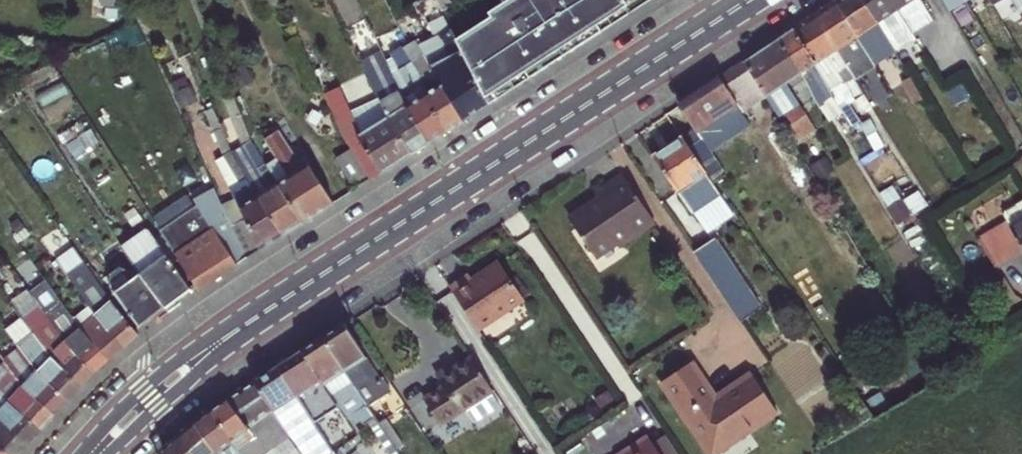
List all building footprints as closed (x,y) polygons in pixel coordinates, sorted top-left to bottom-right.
[(434,16),(458,3),(457,0),(426,0),(434,16)] [(448,44),(479,107),(595,37),(591,30),(622,12),(618,5),(626,0),(508,0),(483,16),(485,20),(448,44)] [(897,53),(891,43),(887,38),(879,24),(863,0),(841,0),(835,4),(869,58),(874,67),(885,60),(897,53)] [(879,24),(887,38),(891,43),(897,53),(909,46),(903,35),(912,29),(898,12),(891,0),(863,0),(879,24)] [(898,12),(912,29),(903,35),(909,46),(919,40),(915,34),(932,23),(924,6),(921,0),(891,0),(898,12)] [(962,0),(943,0),(950,12),(964,3),(962,0)] [(1019,13),(1021,12),(1021,0),(1011,0),(1019,13)] [(826,10),(815,18),(853,80),(874,67),(869,58),(835,4),(826,10)] [(803,25),(793,32),(814,66),(830,93),(837,89),(844,85),(853,80),(815,18),(803,25)] [(423,72),(454,123),(467,114),(479,107),(448,44),(442,32),(411,51),(422,69),(423,72)] [(786,37),(779,41),(799,75),(826,119),(827,122),(840,114),(842,113),(834,100),(830,93),(814,66),(793,32),(786,37)] [(795,78),(799,75),(779,41),(772,46),(765,51),(777,70),(785,85),(795,78)] [(447,128),(454,123),(423,72),(422,69),(411,51),(409,48),(408,46),(397,52),(403,64),(397,69),(437,134),(447,128)] [(431,138),(437,134),(397,69),(403,64),(397,52),(395,50),(382,58),(399,87),(391,92),(421,145),(431,138)] [(752,59),(743,65),(765,101),(776,118),(797,104),(785,85),(777,70),(765,51),(754,58),(752,59)] [(378,114),(379,117),(405,155),(414,149),(421,145),(391,92),(389,88),(384,77),(376,59),(367,64),(370,76),(361,81),(369,96),(373,104),(378,114)] [(743,65),(718,82),(735,109),(740,116),(765,101),(743,65)] [(735,109),(718,82),(699,95),(680,108),(697,134),(735,109)] [(853,100),(844,85),(837,89),(830,93),(834,100),(842,113),(840,114),(849,129),(859,124),(846,104),(853,100)] [(405,155),(379,117),(378,114),(373,104),(369,96),(337,111),(324,87),(313,92),(315,95),(317,101),(337,145),(341,151),(360,179),(362,182),(373,175),(392,163),(405,155)] [(797,104),(776,118),(778,121),(799,107),(797,104)] [(809,124),(800,109),(785,118),(789,125),(791,124),(795,131),(809,124)] [(218,181),(254,254),(266,247),(268,246),(277,239),(242,185),(222,148),(214,127),(206,130),(226,177),(218,181)] [(282,181),(273,187),(297,225),(314,214),(328,205),(302,166),(296,171),(270,133),(268,135),(263,129),(257,133),(261,139),(256,142),(282,181)] [(689,146),(683,136),(666,147),(652,156),(677,192),(707,172),(689,146)] [(689,146),(707,172),(715,183),(726,174),(701,138),(689,146)] [(297,225),(273,187),(262,171),(246,147),(239,152),(254,176),(242,185),(277,239),(288,232),(297,225)] [(346,189),(360,179),(341,151),(326,161),(346,189)] [(611,241),(618,236),(622,241),(636,231),(632,226),(649,214),(618,170),(597,184),(590,189),(593,193),(596,197),(565,218),(591,254),(611,241)] [(596,197),(593,193),(562,214),(565,218),(596,197)] [(164,251),(193,295),(219,277),(242,262),(228,234),(216,208),(196,220),(200,226),(164,251)] [(1021,264),(1021,208),(1003,220),(1005,223),(980,239),(1002,276),(1021,264)] [(652,220),(649,214),(632,226),(636,231),(652,220)] [(228,234),(242,262),(254,254),(240,227),(237,219),(224,225),(228,234)] [(692,219),(676,230),(742,326),(764,311),(739,274),(733,278),(692,219)] [(158,228),(152,233),(158,241),(163,236),(158,228)] [(119,251),(134,274),(140,283),(157,309),(170,299),(182,291),(145,234),(119,251)] [(622,241),(618,236),(611,241),(615,246),(622,241)] [(78,309),(86,321),(116,350),(123,343),(130,336),(102,305),(64,249),(46,262),(78,309)] [(446,287),(475,330),(523,298),(498,260),(475,274),(470,278),(467,273),(446,287)] [(143,319),(157,309),(140,283),(134,274),(130,277),(127,272),(113,268),(102,275),(103,289),(130,328),(143,319)] [(19,294),(57,348),(87,378),(95,371),(101,364),(72,335),(62,321),(35,283),(19,294)] [(1,302),(43,362),(73,392),(81,385),(87,378),(57,348),(19,294),(17,291),(1,302)] [(62,321),(72,335),(101,364),(116,350),(86,321),(78,309),(62,321)] [(374,376),(339,322),(330,329),(319,336),(356,390),(375,419),(394,406),(387,394),(379,399),(367,380),(374,376)] [(356,390),(319,336),(309,343),(299,350),(327,393),(336,404),(356,390)] [(296,395),(305,408),(327,393),(299,350),(288,357),(276,366),(296,395)] [(419,399),(435,424),(461,407),(470,420),(495,403),(464,355),(442,370),(430,378),(436,388),(419,399)] [(661,383),(708,453),(718,453),(781,412),(754,372),(745,378),(744,386),(729,396),(722,393),(719,395),(714,388),(695,360),(661,383)] [(43,362),(29,376),(59,407),(68,397),(73,392),(43,362)] [(296,395),(276,366),(265,374),(251,383),(271,411),(296,395)] [(14,390),(45,421),(55,411),(59,407),(29,376),(14,390)] [(745,378),(722,393),(729,396),(744,386),(745,378)] [(210,414),(232,444),(243,435),(253,448),(258,453),(275,453),(281,450),(260,423),(273,414),(271,411),(251,383),(248,385),(231,397),(210,414)] [(45,421),(14,390),(0,405),(0,406),(31,435),(39,427),(45,421)] [(18,450),(25,442),(31,435),(0,406),(0,434),(18,450)] [(312,407),(307,411),(310,416),(316,412),(312,407)] [(310,416),(307,411),(301,415),(305,420),(310,416)] [(210,414),(200,420),(194,425),(215,453),(218,453),(226,449),(230,453),(240,453),(232,444),(210,414)] [(194,425),(185,432),(178,437),(191,453),(215,453),(194,425)] [(652,443),(646,433),(624,448),(626,451),(621,453),(659,453),(652,443)] [(18,450),(0,434),(0,453),(14,453),(18,450)] [(240,453),(244,453),(253,448),(243,435),(232,444),(240,453)] [(659,453),(675,453),(663,436),(652,443),(659,453)] [(178,437),(170,443),(165,447),(161,449),(165,453),(191,453),(178,437)]
